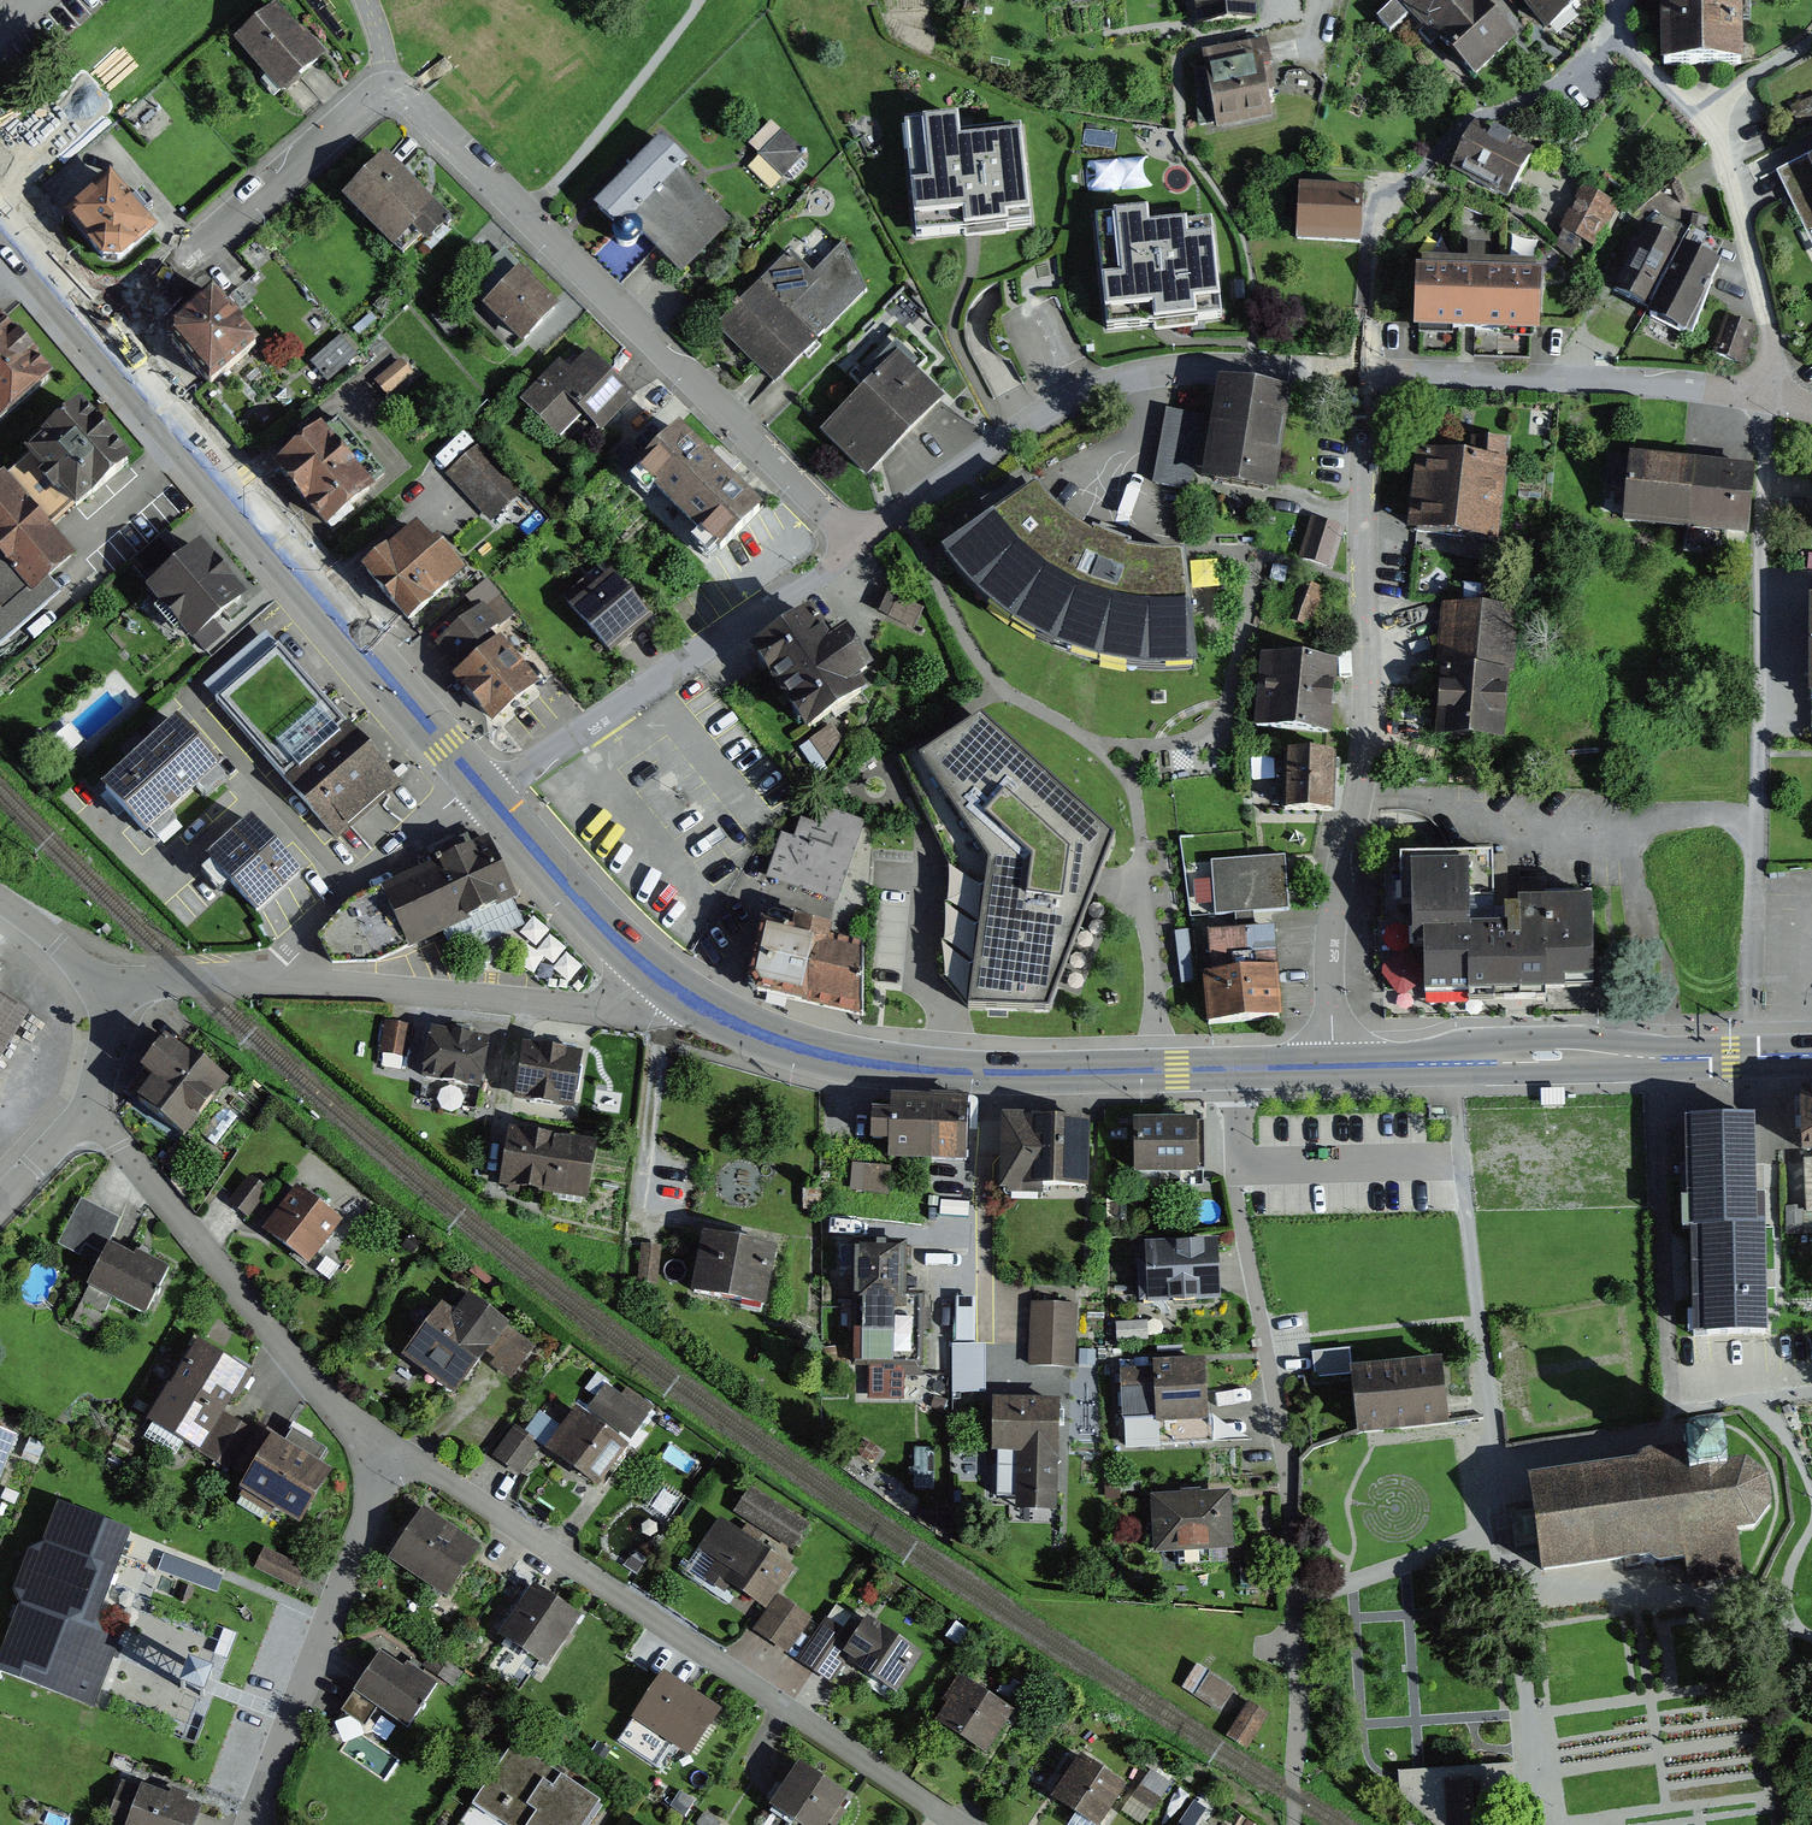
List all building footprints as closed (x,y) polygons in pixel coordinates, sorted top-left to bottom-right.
[(1197,30),(1259,21),(1256,0),(1193,0),(1197,30)] [(1493,0),(1398,0),(1396,2),(1474,85),(1526,36),(1493,0)] [(1592,1),(1591,0),(1511,0),(1549,40),(1592,1)] [(1668,65),(1749,64),(1748,0),(1667,0),(1668,65)] [(301,36),(274,5),(236,37),(279,87),(317,55),(301,36)] [(1275,90),(1266,44),(1204,56),(1219,131),(1272,121),(1266,92),(1275,90)] [(1483,117),(1452,172),(1510,204),(1540,149),(1483,117)] [(1023,125),(908,135),(916,229),(974,224),(1032,219),(1023,125)] [(785,174),(810,154),(790,129),(765,148),(785,174)] [(659,139),(587,207),(670,289),(738,223),(659,139)] [(429,204),(378,154),(339,193),(390,244),(429,204)] [(1779,178),(1810,236),(1811,235),(1811,161),(1779,178)] [(146,228),(101,178),(59,217),(103,266),(146,228)] [(1363,196),(1297,190),(1292,240),(1359,247),(1363,196)] [(1620,209),(1587,190),(1562,235),(1596,254),(1620,209)] [(1148,213),(1094,219),(1106,332),(1178,325),(1222,320),(1213,225),(1150,232),(1148,213)] [(1685,245),(1647,228),(1615,291),(1653,311),(1685,245)] [(1653,311),(1649,320),(1690,340),(1726,265),(1685,245),(1653,311)] [(763,375),(775,387),(864,293),(844,246),(814,276),(792,253),(717,328),(763,375)] [(556,308),(518,269),(481,306),(519,344),(556,308)] [(1534,337),(1536,272),(1422,269),(1421,318),(1420,335),(1468,336),(1534,337)] [(258,350),(213,295),(175,329),(174,348),(209,390),(258,350)] [(1758,336),(1726,322),(1713,353),(1745,367),(1758,336)] [(0,333),(0,417),(41,383),(0,333)] [(357,356),(341,338),(311,364),(327,382),(357,356)] [(947,402),(898,351),(823,434),(872,484),(947,402)] [(636,398),(589,352),(570,371),(561,362),(522,402),(559,438),(580,416),(599,435),(636,398)] [(412,375),(400,362),(376,382),(382,388),(388,395),(412,375)] [(1295,398),(1221,384),(1201,487),(1275,501),(1295,398)] [(76,404),(15,458),(0,471),(0,649),(60,596),(46,581),(71,559),(47,532),(127,462),(76,404)] [(1205,418),(1169,412),(1155,484),(1191,491),(1205,418)] [(329,416),(269,464),(324,531),(384,483),(329,416)] [(713,552),(756,512),(679,432),(637,472),(713,552)] [(481,448),(450,478),(492,522),(523,493),(481,448)] [(1498,542),(1507,467),(1421,457),(1414,526),(1413,533),(1498,542)] [(1754,474),(1620,462),(1614,528),(1748,540),(1754,474)] [(1073,536),(1025,487),(932,552),(968,595),(1030,640),(1091,664),(1167,671),(1200,668),(1185,559),(1131,557),(1112,550),(1073,536)] [(160,536),(171,555),(199,537),(187,519),(160,536)] [(1346,532),(1313,520),(1299,559),(1332,571),(1346,532)] [(458,571),(415,523),(359,572),(402,621),(458,571)] [(185,644),(239,598),(195,546),(140,592),(185,644)] [(491,721),(538,681),(498,635),(523,615),(491,577),(470,594),(476,602),(435,636),(462,666),(451,676),(491,721)] [(1311,633),(1323,593),(1291,579),(1276,620),(1311,633)] [(592,596),(581,583),(563,599),(574,611),(612,653),(629,638),(648,621),(610,580),(592,596)] [(885,609),(918,626),(927,608),(894,591),(885,609)] [(833,602),(743,656),(804,736),(882,694),(833,602)] [(1508,670),(1511,613),(1443,610),(1440,664),(1508,670)] [(386,800),(400,788),(266,634),(200,690),(334,844),(353,828),(376,855),(409,826),(386,800)] [(1335,666),(1259,661),(1257,728),(1335,730),(1335,666)] [(1440,664),(1437,736),(1503,743),(1508,670),(1440,664)] [(981,719),(920,760),(989,862),(969,1008),(1047,1011),(1114,837),(981,719)] [(837,720),(804,741),(817,761),(850,741),(837,720)] [(144,837),(219,770),(179,727),(105,793),(144,837)] [(1332,753),(1285,752),(1282,809),(1328,812),(1332,753)] [(838,910),(864,821),(796,803),(755,876),(838,910)] [(297,878),(254,826),(207,865),(251,917),(297,878)] [(514,900),(487,843),(377,891),(346,909),(316,942),(331,971),(381,966),(514,900)] [(1286,856),(1208,863),(1213,914),(1291,915),(1286,856)] [(1503,858),(1395,859),(1397,996),(1592,993),(1591,906),(1504,908),(1503,858)] [(862,948),(767,919),(755,990),(859,1023),(862,948)] [(1274,929),(1201,934),(1204,975),(1208,1025),(1281,1020),(1274,929)] [(26,1020),(0,1003),(0,1060),(26,1020)] [(416,1031),(390,1025),(382,1056),(408,1062),(416,1031)] [(226,1084),(156,1040),(132,1072),(144,1082),(129,1103),(181,1142),(226,1084)] [(490,1044),(436,1040),(432,1085),(486,1090),(490,1044)] [(585,1054),(528,1049),(523,1102),(580,1107),(585,1054)] [(1794,1099),(1795,1157),(1811,1156),(1811,1099),(1794,1099)] [(966,1170),(969,1106),(890,1101),(889,1118),(876,1118),(874,1148),(892,1149),(892,1165),(966,1170)] [(1088,1189),(1089,1123),(1003,1121),(1002,1188),(1088,1189)] [(1754,1121),(1682,1121),(1692,1336),(1763,1330),(1754,1121)] [(1204,1168),(1203,1123),(1140,1126),(1141,1171),(1204,1168)] [(598,1147),(516,1136),(509,1189),(591,1199),(598,1147)] [(343,1225),(298,1188),(260,1235),(304,1272),(343,1225)] [(120,1221),(81,1201),(57,1246),(79,1258),(85,1248),(100,1256),(107,1243),(120,1221)] [(777,1249),(705,1238),(696,1297),(768,1308),(777,1249)] [(164,1273),(107,1243),(100,1256),(84,1288),(90,1291),(82,1307),(103,1318),(110,1304),(140,1319),(164,1273)] [(901,1298),(900,1250),(847,1243),(850,1301),(861,1300),(860,1362),(872,1364),(871,1397),(901,1399),(904,1366),(892,1364),(893,1297),(901,1298)] [(1218,1298),(1217,1243),(1146,1245),(1147,1299),(1218,1298)] [(510,1383),(535,1351),(465,1294),(450,1315),(440,1307),(400,1359),(452,1399),(485,1359),(510,1383)] [(959,1339),(979,1339),(979,1295),(959,1295),(959,1339)] [(1077,1367),(1081,1306),(1036,1303),(1032,1364),(1077,1367)] [(987,1390),(988,1342),(957,1341),(956,1389),(987,1390)] [(228,1468),(253,1424),(231,1412),(251,1372),(193,1343),(146,1417),(228,1468)] [(1444,1407),(1439,1362),(1346,1371),(1353,1438),(1446,1428),(1444,1407)] [(1208,1426),(1205,1363),(1120,1369),(1119,1410),(1152,1411),(1152,1426),(1208,1426)] [(1060,1507),(1057,1402),(988,1402),(987,1453),(1018,1455),(1020,1507),(1060,1507)] [(592,1493),(627,1447),(572,1409),(542,1454),(592,1493)] [(296,1529),(327,1472),(264,1431),(232,1487),(296,1529)] [(0,1433),(0,1477),(15,1439),(0,1433)] [(539,1450),(517,1433),(497,1460),(510,1469),(520,1476),(539,1450)] [(1765,1452),(1522,1480),(1534,1576),(1675,1563),(1677,1590),(1745,1583),(1736,1536),(1772,1517),(1765,1452)] [(810,1528),(750,1491),(735,1515),(794,1553),(810,1528)] [(1233,1555),(1231,1493),(1151,1496),(1151,1555),(1233,1555)] [(60,1505),(0,1660),(0,1678),(94,1712),(117,1650),(120,1642),(101,1637),(97,1624),(130,1532),(60,1505)] [(621,1528),(637,1542),(657,1518),(641,1505),(621,1528)] [(478,1545),(422,1511),(389,1561),(439,1599),(478,1545)] [(763,1612),(791,1571),(720,1523),(700,1553),(714,1562),(706,1574),(763,1612)] [(305,1571),(265,1551),(256,1570),(296,1590),(305,1571)] [(220,1578),(164,1557),(159,1572),(214,1593),(220,1578)] [(583,1617),(532,1585),(497,1635),(546,1668),(583,1617)] [(808,1622),(779,1601),(755,1634),(771,1646),(785,1655),(808,1622)] [(851,1631),(830,1616),(798,1662),(816,1675),(834,1687),(849,1666),(895,1695),(924,1655),(862,1617),(851,1631)] [(435,1685),(379,1653),(354,1695),(407,1728),(435,1685)] [(725,1708),(661,1670),(631,1717),(692,1759),(725,1708)] [(1199,1693),(1226,1707),(1238,1684),(1211,1670),(1199,1693)] [(1014,1711),(960,1678),(934,1725),(985,1757),(1014,1711)] [(1251,1745),(1272,1711),(1252,1699),(1232,1734),(1251,1745)] [(512,1744),(472,1807),(500,1824),(581,1824),(597,1801),(512,1744)] [(1083,1759),(1052,1806),(1080,1824),(1100,1824),(1125,1787),(1083,1759)] [(795,1764),(767,1808),(793,1824),(830,1824),(847,1797),(795,1764)] [(1513,1770),(1419,1777),(1400,1778),(1402,1810),(1422,1824),(1517,1824),(1513,1770)] [(123,1781),(106,1824),(194,1824),(200,1808),(123,1781)]
